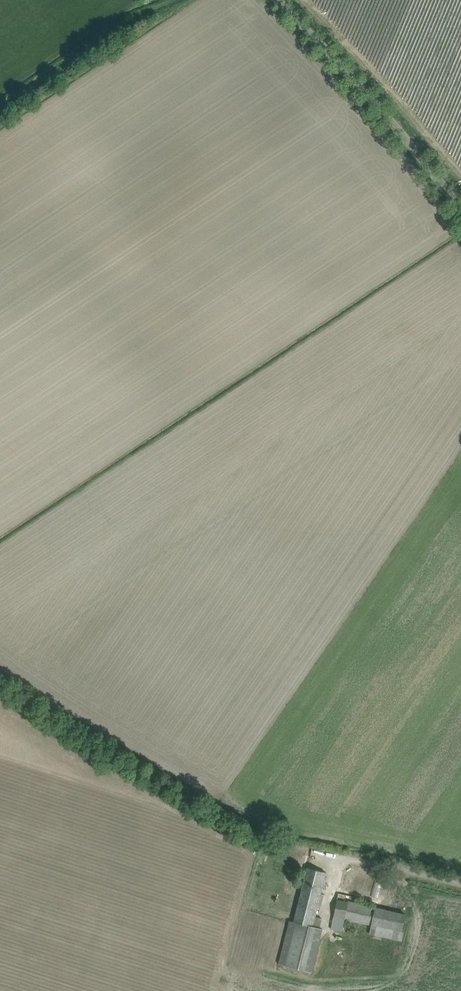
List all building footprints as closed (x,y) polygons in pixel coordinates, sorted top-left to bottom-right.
[(315,917),(326,872),(308,868),(294,922),(290,921),(279,964),(314,973),(321,939),(323,929),(320,928),(322,919),(315,917)] [(407,915),(405,915),(353,902),(354,897),(339,893),(331,929),(346,932),(349,920),(372,925),(370,934),(400,941),(402,941),(407,915)]
